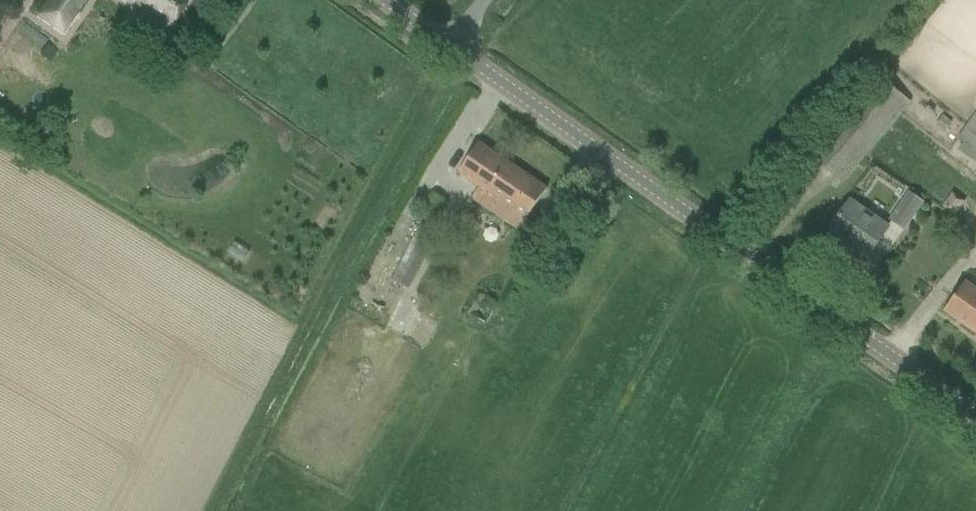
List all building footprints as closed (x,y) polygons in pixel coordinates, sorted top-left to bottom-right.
[(37,15),(62,32),(85,0),(47,0),(37,15)] [(168,28),(187,0),(127,0),(168,28)] [(959,140),(975,152),(975,115),(959,140)] [(469,197),(519,231),(547,189),(479,143),(459,173),(477,186),(469,197)] [(892,220),(905,229),(924,203),(910,194),(892,220)] [(954,195),(945,208),(955,216),(965,203),(954,195)] [(853,243),(851,246),(867,258),(888,228),(850,201),(832,228),(853,243)] [(965,281),(944,311),(975,334),(975,289),(965,281)]
